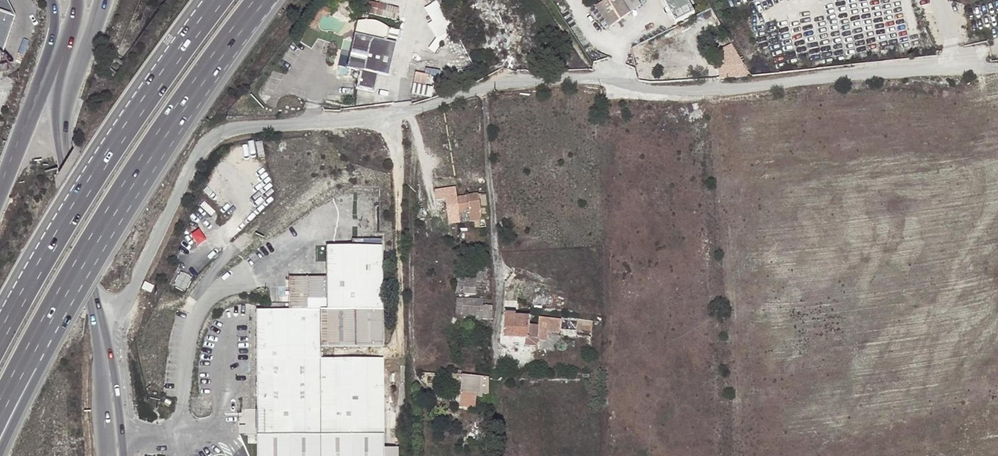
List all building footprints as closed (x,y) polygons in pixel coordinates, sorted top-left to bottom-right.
[(12,15),(6,0),(0,0),(0,51),(12,15)] [(427,50),(434,53),(453,29),(436,0),(422,9),(430,22),(426,24),(435,38),(427,50)] [(623,0),(606,0),(596,6),(610,27),(631,12),(623,0)] [(631,12),(640,5),(637,0),(623,0),(631,12)] [(674,24),(696,12),(690,0),(661,0),(674,24)] [(361,13),(397,22),(400,10),(364,2),(361,13)] [(319,24),(321,19),(329,16),(326,8),(315,12),(307,29),(316,32),(319,24)] [(385,42),(388,28),(385,26),(379,22),(375,21),(372,20),(367,20),(363,20),(358,21),(356,22),(347,67),(359,70),(355,90),(373,94),(377,75),(388,77),(395,44),(385,42)] [(744,64),(736,65),(737,77),(749,76),(744,64)] [(727,78),(737,77),(736,65),(726,66),(727,78)] [(483,196),(455,200),(456,213),(479,211),(485,210),(483,196)] [(456,213),(455,200),(445,202),(448,215),(456,213)] [(485,210),(479,211),(478,223),(486,222),(485,210)] [(479,211),(456,213),(456,225),(472,223),(478,223),(479,211)] [(289,275),(290,309),(337,308),(385,308),(382,246),(329,245),(328,274),(289,275)] [(178,274),(171,289),(181,294),(188,278),(178,274)] [(458,293),(459,277),(451,277),(450,292),(458,293)] [(471,278),(459,277),(458,293),(470,293),(471,278)] [(487,291),(487,281),(476,280),(476,291),(487,291)] [(154,286),(144,282),(140,289),(150,293),(154,286)] [(543,297),(527,295),(526,303),(542,305),(543,297)] [(487,318),(487,303),(480,304),(480,297),(458,297),(459,315),(469,315),(475,315),(479,315),(480,318),(487,318)] [(257,310),(258,429),(385,428),(385,358),(339,358),(339,345),(384,346),(385,308),(337,308),(290,309),(257,310)] [(499,332),(520,332),(520,324),(521,315),(510,314),(509,311),(499,310),(499,332)] [(530,324),(530,340),(539,341),(540,331),(551,333),(552,328),(553,318),(531,316),(530,324)] [(584,320),(569,319),(569,320),(568,329),(583,331),(584,320)] [(530,324),(520,324),(520,332),(520,337),(517,337),(516,345),(529,346),(530,324)] [(488,388),(488,377),(460,375),(460,388),(460,403),(475,403),(475,391),(481,391),(481,388),(488,388)] [(258,429),(258,455),(384,455),(384,449),(385,428),(258,429)]
